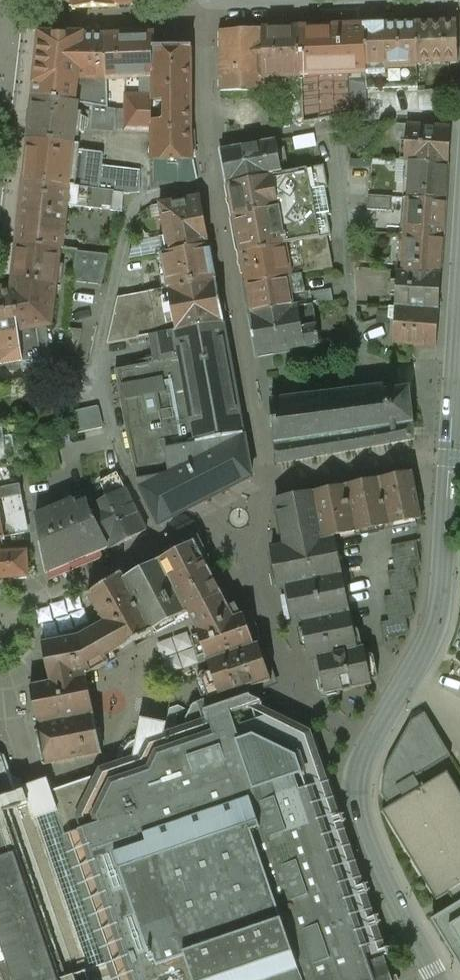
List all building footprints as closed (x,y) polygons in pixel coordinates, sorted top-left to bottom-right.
[(72,9),(117,7),(116,5),(134,5),(133,0),(71,0),(72,9)] [(457,23),(415,24),(416,63),(416,65),(458,63),(457,23)] [(415,24),(363,26),(365,64),(416,63),(415,24)] [(363,26),(299,28),(300,76),(301,95),(302,95),(343,94),(343,78),(349,78),(361,78),(361,73),(365,73),(365,64),(363,26)] [(299,28),(263,29),(263,66),(270,66),(270,77),(300,76),(299,28)] [(263,29),(220,31),(220,91),(263,91),(263,84),(270,84),(270,77),(270,66),(263,66),(263,29)] [(32,96),(75,103),(77,79),(108,79),(106,37),(83,38),(83,35),(39,34),(32,96)] [(106,37),(108,79),(153,79),(154,48),(154,34),(105,35),(106,37)] [(154,48),(153,79),(153,98),(152,132),(151,160),(193,160),(191,48),(154,48)] [(417,88),(416,65),(416,63),(365,64),(365,73),(366,89),(417,88)] [(366,89),(365,73),(361,73),(361,78),(349,78),(350,113),(367,111),(366,89)] [(349,78),(343,78),(343,94),(302,95),(302,99),(303,119),(303,123),(338,116),(350,116),(350,113),(349,78)] [(108,108),(108,79),(77,79),(75,103),(78,103),(94,106),(108,108)] [(32,96),(28,139),(73,144),(74,132),(84,133),(85,127),(88,127),(88,118),(77,116),(78,103),(75,103),(32,96)] [(152,132),(153,98),(127,97),(126,131),(152,132)] [(303,119),(302,99),(290,99),(290,119),(303,119)] [(116,110),(108,108),(94,106),(92,130),(115,131),(116,110)] [(449,129),(397,124),(396,134),(407,135),(404,161),(408,161),(446,164),(449,129)] [(28,139),(24,182),(69,187),(75,187),(78,151),(73,150),(73,144),(28,139)] [(276,140),(220,151),(226,183),(229,183),(281,174),(280,163),(286,162),(283,149),(277,149),(276,140)] [(103,153),(78,151),(75,187),(91,189),(99,190),(101,168),(103,153)] [(362,160),(351,161),(353,181),(363,181),(362,160)] [(446,164),(408,161),(406,198),(444,200),(446,164)] [(323,167),(288,173),(290,186),(273,189),(276,207),(280,206),(315,199),(326,197),(324,189),(328,189),(323,167)] [(101,168),(99,190),(116,192),(122,193),(139,192),(138,172),(101,168)] [(281,174),(229,183),(235,215),(276,207),(273,189),(290,186),(288,173),(281,174)] [(69,187),(24,182),(16,244),(60,249),(62,249),(64,230),(67,204),(69,187)] [(69,187),(67,204),(89,207),(91,189),(75,187),(69,187)] [(91,189),(89,207),(114,209),(116,192),(99,190),(91,189)] [(392,197),(367,196),(366,210),(391,211),(392,197)] [(315,199),(322,238),(327,237),(330,237),(327,216),(330,215),(326,197),(315,199)] [(170,252),(209,245),(200,198),(160,205),(170,252)] [(444,200),(406,198),(404,234),(442,237),(444,200)] [(280,206),(287,244),(322,238),(315,199),(280,206)] [(276,207),(235,215),(241,253),(284,245),(287,244),(280,206),(276,207)] [(64,230),(62,249),(71,250),(73,231),(64,230)] [(442,237),(404,234),(402,271),(440,273),(442,237)] [(289,261),(289,265),(330,258),(327,237),(322,238),(287,244),(284,245),(286,262),(289,261)] [(60,249),(16,244),(11,288),(17,331),(37,327),(51,325),(60,249)] [(170,252),(163,253),(167,281),(163,281),(164,289),(215,281),(209,245),(170,252)] [(284,245),(241,253),(247,284),(291,276),(289,265),(289,261),(286,262),(284,245)] [(108,255),(76,251),(73,282),(102,285),(108,255)] [(330,258),(289,265),(291,276),(302,274),(333,269),(330,258)] [(440,273),(402,271),(395,271),(393,307),(437,310),(440,273)] [(305,292),(302,274),(247,284),(253,315),(294,308),(292,295),(305,292)] [(215,281),(164,289),(117,298),(107,345),(176,332),(224,324),(215,281)] [(11,288),(0,290),(0,365),(22,361),(17,331),(11,288)] [(310,293),(312,305),(314,305),(333,301),(331,290),(310,293)] [(312,305),(299,307),(302,329),(317,327),(314,305),(312,305)] [(294,308),(253,315),(259,355),(320,345),(317,327),(302,329),(299,307),(294,308)] [(437,310),(393,307),(386,307),(386,318),(393,319),(391,344),(435,346),(437,310)] [(238,436),(244,435),(224,324),(176,332),(181,358),(187,393),(191,420),(196,444),(238,436)] [(17,331),(22,361),(42,358),(37,327),(17,331)] [(82,332),(67,329),(64,356),(76,358),(82,332)] [(42,358),(22,361),(24,373),(29,372),(55,371),(52,357),(42,358)] [(187,393),(181,358),(114,370),(121,405),(187,393)] [(55,371),(29,372),(30,384),(58,383),(55,371)] [(376,386),(269,401),(278,463),(410,444),(403,393),(378,396),(376,386)] [(98,407),(82,410),(87,431),(103,427),(98,407)] [(82,410),(69,413),(74,435),(87,431),(82,410)] [(191,420),(127,433),(137,482),(156,518),(198,496),(192,465),(201,462),(202,467),(222,457),(222,454),(238,448),(238,436),(196,444),(191,420)] [(12,467),(10,449),(14,449),(14,436),(9,436),(8,426),(0,428),(0,469),(12,467)] [(192,465),(198,496),(206,492),(205,474),(239,457),(243,461),(245,465),(244,435),(238,436),(238,448),(222,454),(222,457),(202,467),(201,462),(192,465)] [(239,457),(205,474),(206,492),(241,474),(244,469),(245,465),(243,461),(239,457)] [(16,466),(12,467),(15,485),(20,484),(16,466)] [(12,467),(0,469),(0,500),(3,499),(22,496),(20,484),(15,485),(12,467)] [(412,473),(379,479),(389,526),(422,519),(412,473)] [(108,497),(89,507),(108,546),(110,549),(146,531),(117,474),(100,482),(108,497)] [(379,479),(346,486),(355,533),(389,526),(379,479)] [(346,486),(313,492),(322,540),(334,537),(355,533),(346,486)] [(313,492),(275,500),(284,547),(322,540),(313,492)] [(3,499),(0,500),(0,538),(10,536),(3,499)] [(74,502),(35,518),(45,572),(108,546),(89,507),(88,502),(77,507),(74,502)] [(322,540),(284,547),(271,550),(279,587),(287,586),(294,623),(302,621),(349,611),(334,537),(322,540)] [(390,546),(393,558),(419,554),(416,541),(390,546)] [(195,542),(159,561),(186,613),(222,594),(195,542)] [(27,577),(26,552),(0,553),(0,579),(27,577)] [(395,570),(413,567),(418,567),(420,563),(419,554),(393,558),(395,570)] [(159,561),(122,577),(151,632),(186,613),(159,561)] [(387,572),(389,584),(416,579),(413,567),(395,570),(387,572)] [(103,620),(121,648),(151,632),(122,577),(87,595),(103,620)] [(392,596),(411,593),(415,592),(418,588),(416,579),(389,584),(392,596)] [(386,609),(413,605),(411,593),(392,596),(384,597),(386,609)] [(222,594),(186,613),(197,631),(234,617),(222,594)] [(389,622),(407,619),(412,618),(414,614),(413,605),(386,609),(389,622)] [(349,611),(302,621),(309,659),(317,657),(356,649),(356,648),(349,611)] [(234,617),(197,631),(194,632),(198,643),(200,642),(207,661),(254,645),(243,614),(234,617)] [(389,622),(380,623),(383,640),(406,636),(409,632),(407,619),(389,622)] [(103,620),(93,627),(111,655),(121,648),(103,620)] [(30,686),(37,725),(94,714),(87,676),(114,660),(111,655),(93,627),(80,635),(42,643),(49,682),(30,686)] [(254,645),(207,661),(211,673),(206,675),(203,682),(209,700),(210,699),(246,687),(247,690),(271,681),(264,658),(257,656),(254,645)] [(356,649),(317,657),(324,692),(327,694),(371,685),(370,680),(375,679),(378,677),(374,656),(371,655),(366,656),(364,646),(356,648),(356,649)] [(246,687),(210,699),(214,709),(204,712),(208,723),(228,716),(231,704),(249,698),(247,690),(246,687)] [(381,794),(390,806),(421,788),(414,778),(451,756),(425,712),(411,720),(382,776),(381,794)] [(37,725),(35,725),(43,766),(102,754),(94,714),(37,725)] [(72,784),(139,979),(392,979),(308,734),(271,716),(183,746),(185,750),(176,753),(175,749),(162,753),(160,748),(165,724),(141,720),(137,740),(134,741),(129,744),(125,749),(123,754),(121,760),(122,767),(72,784)] [(72,784),(47,793),(45,790),(40,788),(36,788),(34,790),(32,794),(32,798),(27,800),(24,790),(14,793),(1,757),(0,757),(0,979),(139,979),(72,784)] [(459,903),(459,793),(447,772),(421,788),(390,806),(382,811),(436,901),(447,894),(455,906),(459,903)] [(455,906),(431,920),(459,968),(459,903),(455,906)]
